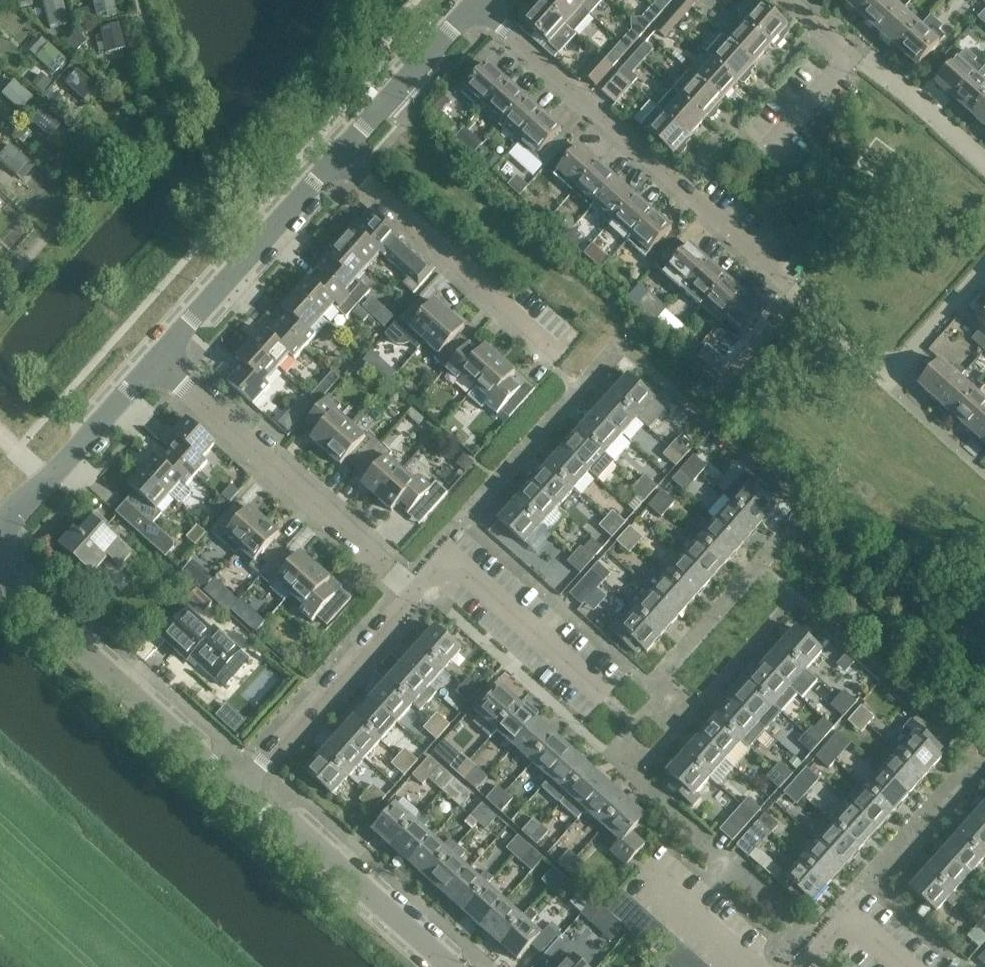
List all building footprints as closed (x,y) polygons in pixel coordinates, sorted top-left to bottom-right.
[(19,9),(33,6),(31,0),(17,0),(19,9)] [(63,0),(53,0),(43,3),(49,28),(69,23),(63,0)] [(114,0),(92,0),(96,16),(116,11),(114,0)] [(575,0),(544,0),(541,2),(575,33),(591,15),(575,0)] [(591,15),(605,0),(575,0),(591,15)] [(654,6),(662,13),(673,1),(671,0),(660,0),(654,6)] [(749,7),(741,15),(743,17),(742,18),(771,45),(772,44),(774,46),(778,46),(784,39),(784,36),(781,34),(788,26),(759,0),(755,0),(749,7)] [(844,0),(863,17),(878,0),(845,0),(844,0)] [(863,17),(881,33),(903,9),(893,0),(878,0),(863,17)] [(575,33),(541,2),(524,21),(559,52),(575,34),(574,34),(575,33)] [(654,6),(644,18),(652,25),(662,13),(654,6)] [(679,6),(668,18),(676,25),(687,13),(679,6)] [(90,18),(88,8),(75,12),(77,21),(90,18)] [(903,9),(881,33),(899,49),(921,25),(903,9)] [(668,18),(657,30),(665,37),(676,25),(668,18)] [(747,24),(731,41),(755,63),(771,45),(742,18),(741,19),(747,24)] [(921,25),(899,49),(918,66),(945,36),(927,21),(922,26),(921,25)] [(119,24),(99,29),(106,54),(125,49),(119,24)] [(633,31),(622,42),(630,49),(641,38),(633,31)] [(88,40),(81,33),(71,42),(77,50),(88,40)] [(725,36),(709,54),(739,81),(755,63),(731,41),(725,36)] [(622,42),(611,54),(619,61),(630,49),(622,42)] [(67,60),(48,43),(35,58),(54,75),(67,60)] [(647,43),(636,54),(644,61),(655,50),(647,43)] [(936,82),(955,99),(976,75),(978,76),(983,70),(975,63),(978,59),(967,49),(958,59),(957,58),(936,82)] [(636,54),(625,66),(633,73),(644,61),(636,54)] [(714,60),(699,78),(723,99),(739,81),(709,54),(708,55),(714,60)] [(583,74),(595,85),(612,66),(600,55),(583,74)] [(466,87),(485,104),(506,80),(487,63),(466,87)] [(96,87),(77,69),(64,84),(84,101),(96,87)] [(602,92),(616,104),(633,85),(619,72),(602,92)] [(690,72),(675,89),(707,117),(711,119),(714,117),(717,114),(718,110),(716,106),(723,99),(699,78),(692,72),(691,72),(690,72)] [(40,92),(49,81),(42,74),(32,85),(40,92)] [(955,99),(973,115),(984,102),(984,83),(978,76),(976,75),(955,99)] [(33,97),(14,80),(1,94),(20,112),(33,97)] [(525,97),(506,80),(485,104),(481,109),(500,125),(503,120),(525,97)] [(707,117),(675,89),(659,107),(690,135),(707,117)] [(64,98),(56,91),(47,101),(55,108),(64,98)] [(543,113),(525,97),(503,120),(522,137),(543,113)] [(439,105),(434,101),(427,109),(435,116),(440,111),(439,105)] [(973,115),(984,126),(984,102),(973,115)] [(62,124),(43,106),(30,121),(49,138),(62,124)] [(690,135),(659,107),(642,126),(674,154),(675,153),(677,155),(681,155),(687,148),(687,144),(684,142),(690,135)] [(3,111),(0,114),(0,120),(7,127),(13,120),(3,111)] [(543,113),(522,137),(518,141),(547,167),(570,141),(560,132),(562,130),(543,113)] [(24,127),(23,129),(21,127),(15,134),(17,135),(15,137),(23,144),(32,134),(24,127)] [(471,133),(465,128),(457,137),(463,142),(471,133)] [(9,144),(0,154),(0,162),(16,176),(29,161),(9,144)] [(558,170),(577,186),(598,163),(579,146),(558,170)] [(487,161),(493,166),(498,161),(492,156),(487,161)] [(617,179),(598,163),(577,186),(595,203),(617,179)] [(617,179),(595,203),(591,208),(609,224),(635,195),(617,179)] [(516,188),(522,193),(528,186),(523,181),(516,188)] [(653,211),(635,195),(609,224),(627,240),(653,211)] [(427,261),(375,214),(370,210),(341,242),(369,267),(381,253),(386,257),(391,251),(414,271),(404,283),(415,293),(432,273),(423,265),(427,261)] [(672,228),(653,211),(627,240),(656,266),(679,240),(669,231),(672,228)] [(684,289),(709,261),(691,244),(687,248),(679,240),(650,273),(659,281),(664,275),(683,291),(684,289)] [(369,267),(341,242),(329,256),(335,262),(326,273),(359,303),(369,292),(356,281),(369,267)] [(728,278),(709,261),(684,289),(703,306),(707,302),(728,278)] [(359,303),(326,273),(316,284),(309,278),(296,293),(324,318),(333,308),(345,319),(359,303)] [(746,294),(728,278),(707,302),(725,318),(746,294)] [(324,318),(296,293),(283,308),(290,314),(280,324),(306,347),(315,336),(311,333),(324,318)] [(374,294),(364,306),(386,326),(396,314),(374,294)] [(765,311),(746,294),(725,318),(721,322),(740,339),(750,328),(759,336),(772,321),(763,313),(765,311)] [(418,350),(451,313),(436,300),(430,306),(419,297),(396,323),(389,331),(385,335),(392,341),(398,345),(405,345),(410,343),(418,350)] [(378,321),(360,305),(353,312),(364,322),(367,319),(374,326),(378,321)] [(453,315),(451,313),(418,350),(420,352),(428,343),(440,354),(436,358),(448,368),(469,344),(458,334),(465,326),(453,315)] [(306,347),(280,324),(271,334),(265,328),(251,344),(279,369),(291,355),(295,359),(306,347)] [(984,349),(984,336),(980,331),(972,339),(984,349)] [(279,369),(251,344),(238,358),(244,363),(228,380),(255,404),(270,386),(266,383),(279,369)] [(478,387),(502,359),(486,345),(479,353),(473,348),(469,344),(448,368),(451,372),(459,379),(463,374),(478,387)] [(364,360),(389,379),(397,368),(372,349),(364,360)] [(519,379),(514,375),(516,372),(507,364),(502,359),(478,387),(483,391),(491,399),(486,404),(498,414),(502,410),(510,417),(536,388),(527,379),(519,379)] [(919,383),(938,400),(959,376),(960,377),(966,371),(956,363),(951,369),(940,360),(919,383)] [(363,381),(373,370),(363,361),(353,372),(363,381)] [(628,375),(612,394),(646,424),(653,417),(645,410),(655,399),(628,375)] [(959,376),(938,400),(956,417),(978,393),(960,377),(959,376)] [(327,394),(320,387),(310,398),(318,405),(327,394)] [(956,417),(974,433),(984,421),(984,399),(978,393),(956,417)] [(646,424),(612,394),(596,412),(623,436),(638,418),(646,425),(646,424)] [(330,396),(307,422),(317,432),(312,438),(327,452),(351,426),(337,413),(342,407),(330,396)] [(425,419),(412,408),(406,415),(419,426),(425,419)] [(623,436),(596,412),(580,430),(607,454),(623,436)] [(216,444),(188,420),(175,434),(183,441),(173,452),(197,474),(207,463),(203,459),(216,444)] [(280,427),(287,433),(292,426),(286,420),(280,427)] [(974,433),(984,443),(984,421),(974,433)] [(351,426),(327,452),(342,465),(349,458),(359,467),(381,442),(369,432),(364,438),(351,426)] [(607,454),(580,430),(564,448),(591,472),(599,479),(615,461),(607,454)] [(671,447),(684,459),(691,451),(678,439),(671,447)] [(381,442),(359,467),(370,477),(364,484),(378,497),(401,471),(387,458),(393,453),(381,442)] [(664,455),(677,467),(684,459),(671,447),(664,455)] [(591,472),(564,448),(548,466),(575,490),(591,472)] [(197,474),(173,452),(164,462),(156,455),(143,470),(170,494),(182,481),(187,486),(197,474)] [(465,455),(460,461),(461,467),(466,472),(474,463),(465,455)] [(688,462),(701,474),(708,466),(695,455),(688,462)] [(688,462),(681,470),(694,482),(701,474),(688,462)] [(575,490),(548,466),(532,484),(559,508),(575,490)] [(170,494),(143,470),(130,484),(137,490),(127,501),(131,505),(121,517),(166,557),(177,567),(185,558),(175,548),(175,543),(153,523),(162,513),(157,509),(170,494)] [(401,471),(378,497),(393,511),(400,503),(411,513),(414,509),(425,519),(449,492),(437,482),(432,488),(421,478),(415,484),(401,471)] [(639,483),(652,495),(659,487),(645,475),(639,483)] [(632,490),(645,502),(652,495),(639,483),(632,490)] [(559,508),(532,484),(516,502),(543,525),(559,508)] [(231,485),(222,496),(230,502),(239,492),(231,485)] [(751,485),(734,504),(760,527),(777,508),(751,485)] [(676,503),(663,491),(656,498),(669,510),(676,503)] [(219,496),(212,505),(220,512),(227,504),(219,496)] [(669,510),(656,498),(649,506),(662,518),(669,510)] [(543,525),(516,502),(500,520),(526,544),(543,525)] [(246,514),(235,504),(211,530),(222,541),(227,536),(241,548),(266,520),(252,507),(246,514)] [(734,504),(718,521),(744,545),(760,527),(734,504)] [(620,530),(627,523),(613,511),(607,518),(620,530)] [(121,566),(133,552),(107,528),(110,524),(98,514),(81,533),(75,528),(60,545),(93,575),(110,556),(121,566)] [(620,530),(607,518),(600,526),(613,538),(620,530)] [(280,533),(266,520),(241,548),(255,561),(251,566),(262,576),(284,551),(273,540),(280,533)] [(718,521),(702,539),(728,563),(744,545),(718,521)] [(631,527),(625,533),(624,534),(637,546),(644,539),(631,527)] [(637,546),(624,534),(617,542),(630,554),(637,546)] [(702,539),(686,557),(712,581),(728,563),(702,539)] [(588,566),(595,559),(582,547),(575,554),(588,566)] [(295,560),(284,551),(262,576),(273,586),(277,581),(291,593),(316,566),(302,553),(295,560)] [(588,566),(575,554),(568,562),(581,574),(588,566)] [(686,557),(670,575),(696,598),(712,581),(686,557)] [(592,570),(605,582),(612,574),(599,562),(592,570)] [(331,579),(316,566),(291,593),(306,606),(301,611),(313,621),(317,616),(327,625),(351,599),(341,590),(336,595),(325,585),(331,579)] [(592,570),(570,594),(583,606),(605,582),(592,570)] [(256,632),(267,620),(217,574),(206,586),(256,632)] [(670,575),(654,593),(679,616),(696,598),(670,575)] [(654,593),(637,611),(663,634),(679,616),(654,593)] [(190,610),(185,615),(164,639),(188,661),(192,657),(214,677),(225,665),(227,666),(241,651),(215,628),(213,631),(190,610)] [(637,611),(624,626),(620,622),(611,631),(637,654),(642,649),(647,653),(663,634),(637,611)] [(435,627),(419,645),(445,668),(461,650),(435,627)] [(797,627),(781,646),(807,669),(824,651),(797,627)] [(445,668),(419,645),(403,663),(429,686),(445,668)] [(807,669),(781,646),(765,664),(791,687),(807,669)] [(429,686),(403,663),(387,681),(414,704),(429,686)] [(791,687),(765,664),(749,682),(776,705),(791,687)] [(463,685),(477,697),(483,689),(470,677),(463,685)] [(414,704),(387,681),(371,699),(398,722),(414,704)] [(783,712),(776,705),(749,682),(733,700),(767,730),(783,712)] [(500,689),(495,684),(473,708),(490,723),(483,731),(490,738),(521,703),(503,687),(500,689)] [(456,693),(470,705),(477,697),(463,685),(456,693)] [(852,709),(858,702),(845,690),(839,697),(852,709)] [(852,709),(839,697),(831,706),(845,717),(852,709)] [(398,722),(371,699),(355,717),(382,740),(398,722)] [(767,730),(733,700),(717,718),(744,741),(751,748),(767,730)] [(521,703),(490,738),(491,738),(498,730),(515,746),(539,719),(521,703)] [(876,718),(862,706),(856,713),(869,725),(876,718)] [(445,732),(451,725),(438,713),(431,720),(445,732)] [(869,725),(856,713),(849,721),(862,733),(869,725)] [(382,740),(355,717),(340,735),(366,758),(382,740)] [(744,741),(717,718),(701,736),(728,759),(744,741)] [(539,719),(515,746),(533,762),(557,735),(539,719)] [(445,732),(431,720),(424,729),(437,740),(445,732)] [(913,721),(900,735),(910,743),(901,753),(928,777),(944,758),(938,753),(943,748),(913,721)] [(820,745),(826,738),(813,726),(807,733),(820,745)] [(820,745),(807,733),(799,742),(813,753),(820,745)] [(366,758),(340,735),(324,752),(350,776),(366,758)] [(557,735),(533,762),(551,778),(575,751),(557,735)] [(728,759),(701,736),(685,754),(712,778),(728,759)] [(434,752),(444,761),(456,748),(446,738),(434,752)] [(824,748),(837,760),(843,754),(830,742),(824,748)] [(824,748),(816,757),(830,769),(837,760),(824,748)] [(413,767),(419,761),(406,749),(400,756),(413,767)] [(560,803),(592,767),(575,751),(551,778),(543,787),(560,803)] [(350,776),(324,752),(308,771),(334,794),(350,776)] [(901,753),(884,771),(912,795),(928,777),(901,753)] [(458,774),(470,761),(463,754),(451,767),(458,774)] [(712,778),(685,754),(669,773),(674,777),(669,783),(694,806),(703,797),(698,793),(712,778)] [(413,767),(400,756),(392,764),(405,776),(413,767)] [(443,792),(455,779),(430,756),(413,776),(423,785),(429,779),(436,786),(429,794),(436,800),(443,791),(443,792)] [(458,774),(466,781),(478,768),(470,761),(458,774)] [(775,769),(788,781),(794,774),(781,762),(775,769)] [(578,819),(586,810),(610,783),(592,767),(560,803),(578,819)] [(767,778),(781,789),(788,781),(775,769),(767,778)] [(884,771),(868,789),(896,813),(912,795),(884,771)] [(812,789),(798,778),(792,785),(805,797),(812,789)] [(451,798),(462,785),(455,779),(443,792),(451,798)] [(610,783),(586,810),(604,826),(628,799),(610,783)] [(381,804),(387,797),(374,785),(367,792),(381,804)] [(805,797),(792,785),(785,793),(798,805),(805,797)] [(494,806),(506,793),(498,786),(486,799),(494,806)] [(868,789),(852,807),(879,831),(896,813),(868,789)] [(381,804),(367,792),(360,800),(373,812),(381,804)] [(494,806),(502,813),(514,800),(506,793),(494,806)] [(742,805),(756,817),(762,809),(749,798),(742,805)] [(628,799),(604,826),(621,841),(611,852),(627,866),(646,844),(632,832),(647,816),(628,799)] [(879,831),(852,807),(845,800),(841,800),(828,814),(828,817),(829,818),(863,849),(879,831)] [(479,824),(491,810),(483,803),(471,817),(479,824)] [(975,815),(984,824),(984,804),(975,815)] [(375,831),(393,848),(423,815),(422,814),(416,821),(399,805),(375,831)] [(742,805),(721,829),(733,841),(756,817),(742,805)] [(486,830),(498,817),(491,810),(479,824),(486,830)] [(780,825),(767,813),(760,821),(773,833),(780,825)] [(423,815),(393,848),(411,864),(435,837),(424,828),(430,821),(423,815)] [(975,815),(959,833),(984,856),(984,824),(975,815)] [(530,838),(542,825),(534,818),(523,831),(530,838)] [(836,825),(820,842),(847,867),(863,849),(829,818),(828,819),(836,825)] [(787,872),(785,873),(758,849),(773,833),(760,821),(737,845),(750,857),(778,881),(805,905),(811,899),(815,903),(831,885),(804,860),(791,875),(787,872)] [(530,838),(538,845),(550,832),(542,825),(530,838)] [(959,833),(943,851),(970,875),(984,857),(984,856),(959,833)] [(515,856),(526,842),(519,836),(507,849),(515,856)] [(435,837),(411,864),(429,880),(459,846),(450,839),(444,846),(435,837)] [(522,862),(534,849),(526,842),(515,856),(522,862)] [(820,842),(804,860),(831,885),(847,867),(820,842)] [(459,846),(429,880),(447,896),(470,869),(460,860),(466,853),(459,846)] [(570,850),(558,863),(566,870),(577,857),(570,850)] [(970,875),(943,851),(927,869),(953,893),(970,875)] [(577,857),(566,870),(573,877),(585,864),(577,857)] [(562,874),(554,867),(543,881),(550,887),(562,874)] [(470,869),(447,896),(465,912),(488,885),(495,878),(486,871),(480,878),(470,869)] [(953,893),(927,869),(911,887),(937,911),(946,901),(954,908),(962,900),(953,893)] [(562,874),(550,887),(558,894),(570,881),(562,874)] [(488,885),(465,912),(483,928),(506,901),(488,885)] [(621,889),(605,907),(613,915),(630,896),(621,889)] [(630,896),(613,915),(622,923),(638,904),(630,896)] [(605,907),(595,899),(582,914),(592,922),(605,907)] [(506,901),(483,928),(500,944),(524,917),(506,901)] [(638,904),(622,923),(631,931),(647,912),(638,904)] [(542,934),(531,924),(539,916),(531,909),(524,917),(500,944),(519,960),(532,945),(541,954),(543,953),(545,954),(555,943),(553,941),(558,935),(549,927),(542,934)] [(647,912),(631,931),(640,938),(656,920),(647,912)] [(984,935),(984,921),(984,919),(976,927),(984,935)] [(656,920),(640,938),(649,947),(665,928),(656,920)] [(674,936),(665,928),(649,947),(658,954),(674,936)] [(683,944),(674,936),(658,954),(667,963),(683,944)] [(564,951),(555,943),(545,954),(554,963),(550,966),(587,966),(576,957),(579,954),(569,945),(564,951)] [(683,944),(667,963),(672,966),(679,966),(692,952),(683,944)] [(692,952),(679,966),(695,966),(701,960),(692,952)]
